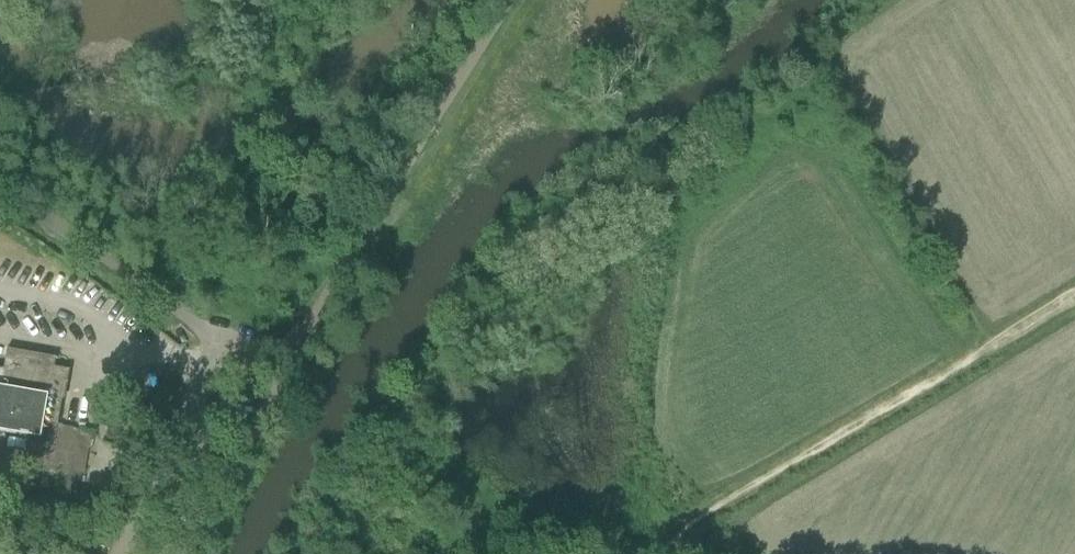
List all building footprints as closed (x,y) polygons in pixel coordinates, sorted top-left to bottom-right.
[(18,484),(20,471),(39,474),(44,445),(54,447),(62,402),(60,402),(65,374),(54,372),(56,360),(8,351),(4,372),(0,371),(0,479),(18,484)]
